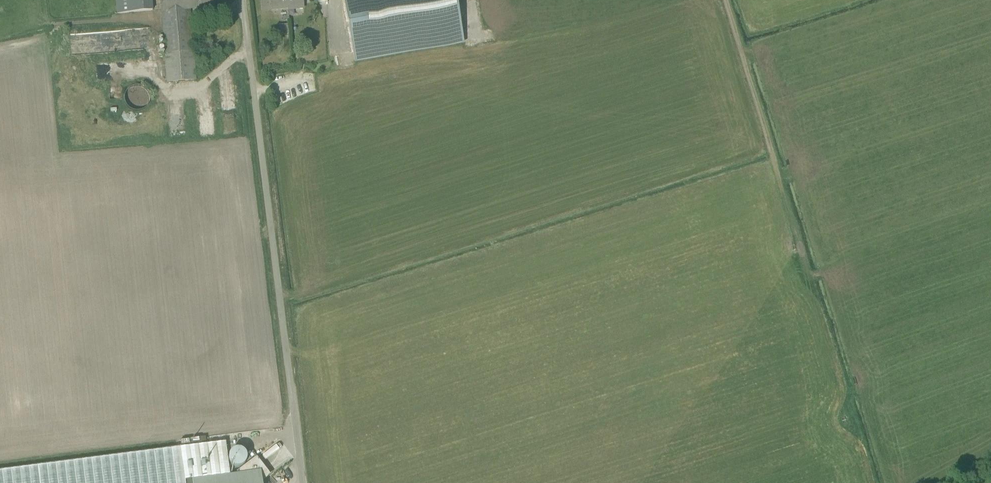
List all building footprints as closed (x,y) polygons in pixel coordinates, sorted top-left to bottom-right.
[(116,14),(153,11),(152,0),(115,0),(116,14)] [(168,83),(196,80),(190,9),(213,7),(212,0),(161,0),(168,83)] [(261,13),(287,10),(287,11),(304,9),(303,0),(260,0),(261,13)] [(354,62),(463,42),(455,0),(343,0),(354,62)] [(143,31),(145,47),(151,46),(148,28),(130,31),(130,33),(143,31)] [(126,108),(130,111),(133,112),(138,113),(142,112),(145,109),(148,106),(149,102),(149,98),(147,94),(145,91),(141,88),(137,87),(133,88),(129,90),(126,93),(124,96),(123,101),(124,105),(126,108)] [(262,481),(271,475),(256,457),(237,472),(238,474),(230,475),(226,442),(0,471),(0,482),(263,482),(262,481)] [(274,446),(261,457),(265,462),(278,451),(274,446)]
